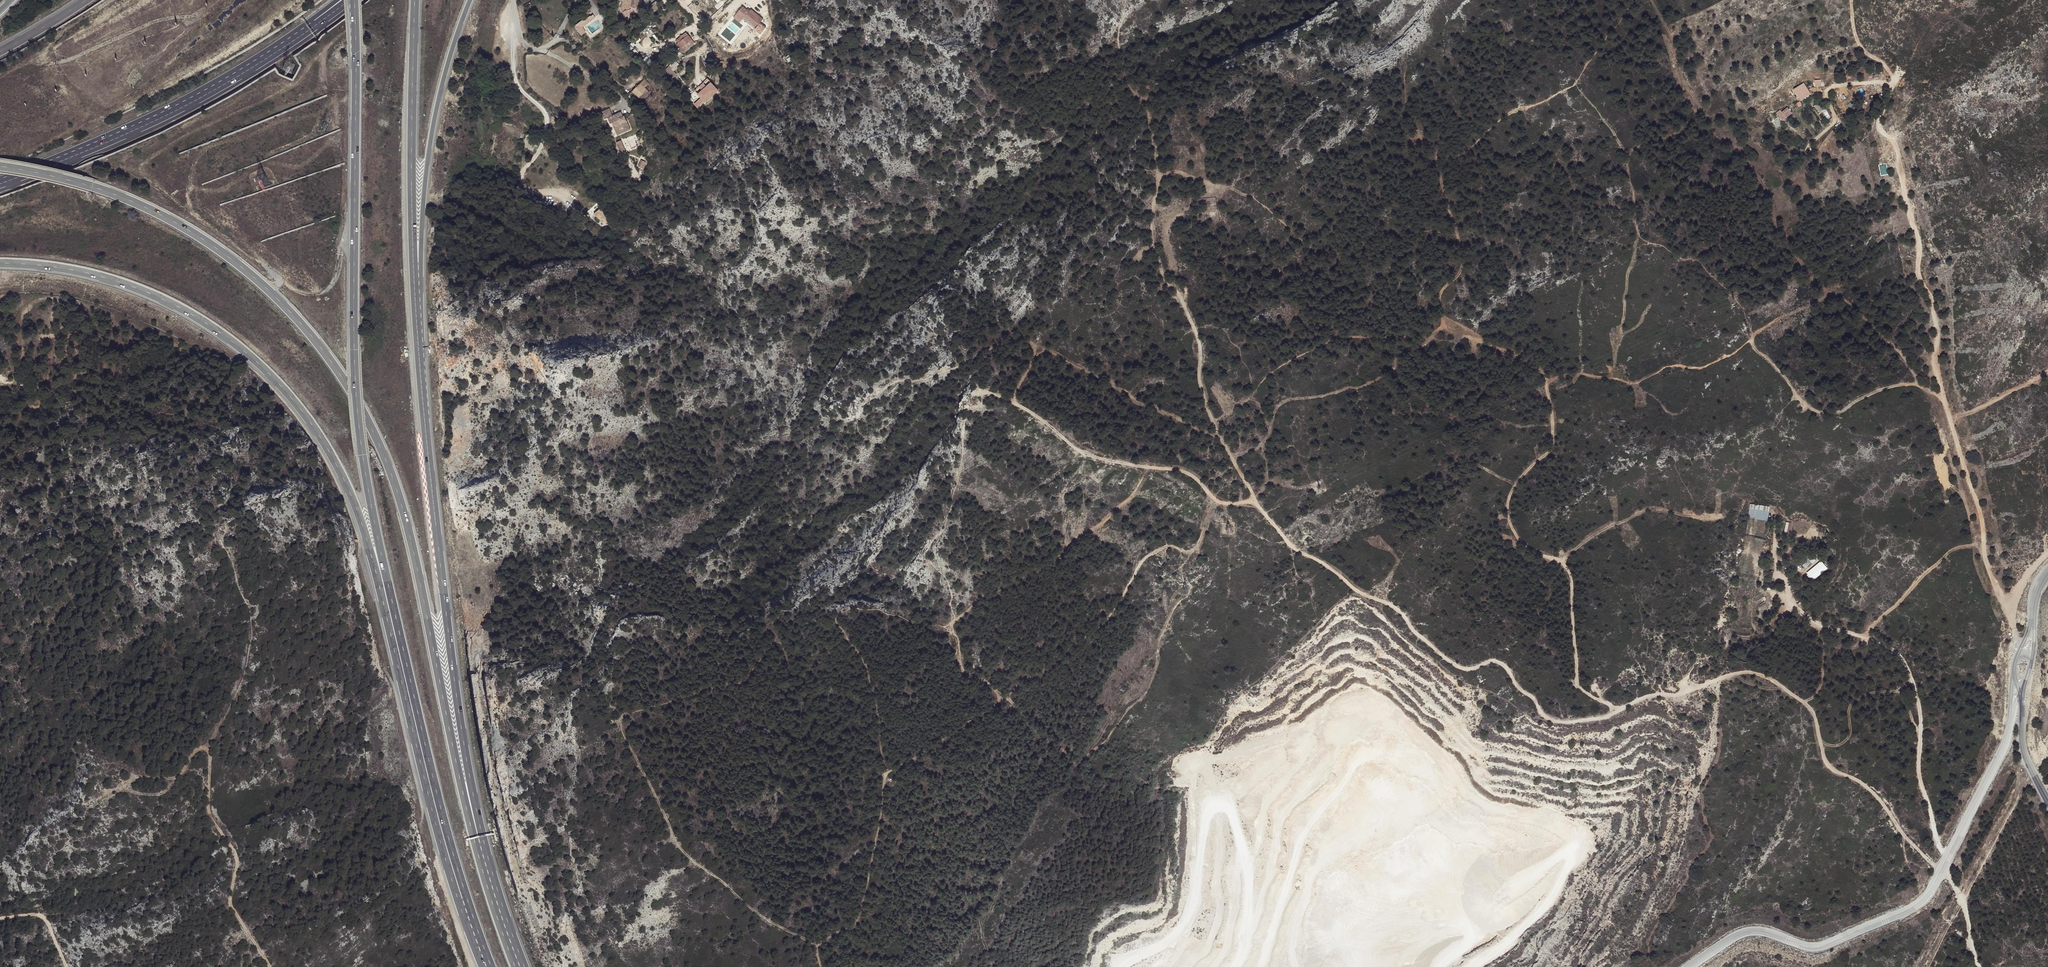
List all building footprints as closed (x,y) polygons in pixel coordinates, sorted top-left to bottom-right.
[(625,16),(632,14),(638,12),(637,8),(638,0),(621,0),(623,1),(621,8),(622,12),(623,11),(625,16)] [(648,9),(652,14),(658,9),(656,6),(660,3),(657,0),(648,9)] [(744,5),(735,17),(741,23),(746,17),(759,27),(765,18),(750,7),(749,8),(744,5)] [(581,35),(586,32),(582,27),(595,17),(593,14),(590,17),(589,16),(584,20),(583,19),(574,26),(581,35)] [(685,46),(687,49),(695,43),(686,32),(677,40),(679,43),(677,44),(681,49),(685,46)] [(663,55),(659,58),(663,63),(667,60),(663,55)] [(706,102),(721,93),(712,78),(697,88),(706,102)] [(633,91),(637,96),(640,99),(641,100),(649,93),(645,88),(649,84),(645,80),(641,84),(633,91)] [(1803,86),(1799,89),(1796,91),(1798,95),(1806,90),(1803,86)] [(703,98),(695,103),(698,107),(706,102),(703,98)] [(1782,110),(1778,113),(1785,121),(1795,113),(1790,107),(1784,112),(1782,110)] [(612,123),(616,132),(619,131),(620,135),(630,130),(624,116),(623,117),(621,112),(612,116),(609,109),(602,112),(605,120),(608,119),(610,124),(612,123)] [(559,111),(551,120),(560,128),(563,124),(560,122),(565,116),(559,111)] [(623,140),(618,141),(622,153),(627,152),(623,140)] [(517,184),(515,187),(523,193),(526,189),(517,184)] [(601,208),(594,214),(603,224),(609,217),(601,208)] [(1769,507),(1750,504),(1748,518),(1767,522),(1769,507)] [(1805,563),(1807,567),(1817,562),(1815,557),(1805,563)] [(1828,568),(1821,561),(1806,574),(1813,581),(1828,568)]
